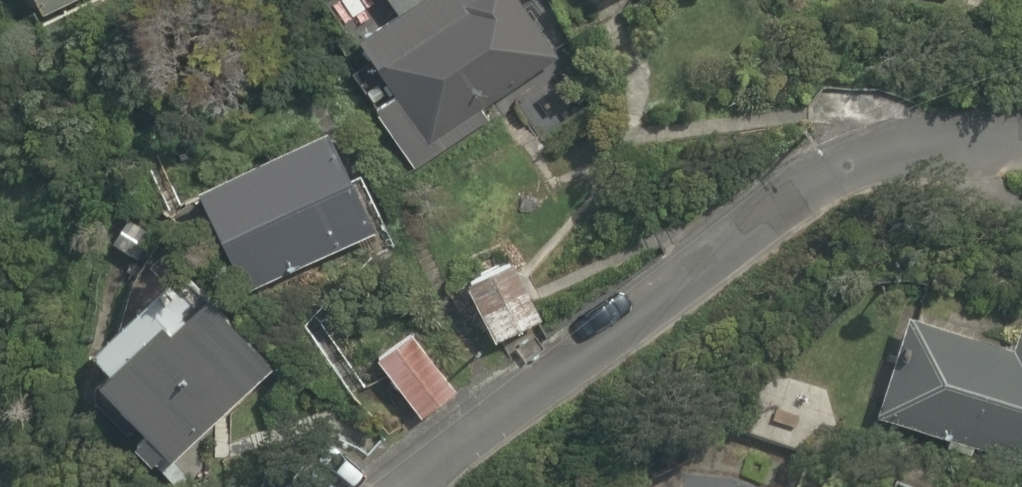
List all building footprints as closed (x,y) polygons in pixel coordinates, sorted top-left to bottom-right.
[(30,23),(78,0),(19,0),(30,23)] [(504,0),(376,0),(387,16),(346,45),(381,95),(363,108),(412,176),(489,121),(483,113),(550,65),(504,0)] [(362,239),(320,134),(191,186),(233,291),(362,239)] [(507,264),(460,289),(491,348),(538,323),(507,264)] [(164,466),(269,363),(174,267),(71,368),(137,435),(123,448),(143,468),(154,457),(164,466)] [(903,315),(872,418),(1021,463),(1021,329),(1014,327),(1008,347),(903,315)] [(407,326),(367,354),(414,420),(454,393),(407,326)]
